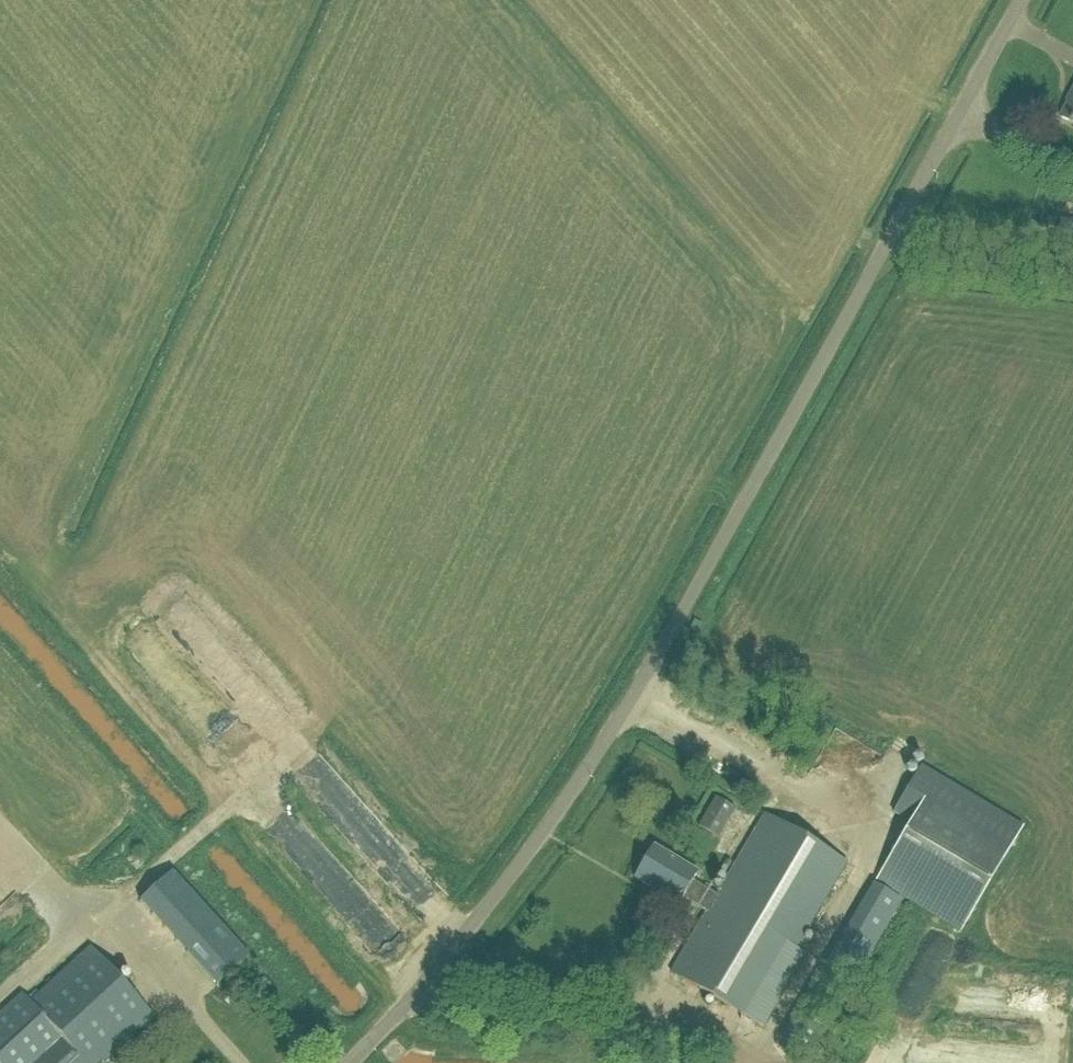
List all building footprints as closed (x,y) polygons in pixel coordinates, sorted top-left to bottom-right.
[(1064,102),(1066,103),(1058,118),(1072,126),(1072,87),(1064,102)] [(894,812),(910,822),(876,881),(961,931),(996,873),(1024,826),(922,766),(894,812)] [(737,808),(717,797),(700,826),(719,838),(737,808)] [(845,863),(764,814),(715,896),(690,881),(695,873),(653,848),(633,880),(676,905),(680,898),(705,913),(669,973),(762,1029),(807,954),(795,947),(845,863)] [(353,924),(379,901),(324,841),(298,864),(353,924)] [(252,952),(176,869),(140,901),(216,985),(252,952)] [(901,900),(874,884),(781,1038),(809,1055),(901,900)] [(393,933),(401,922),(387,912),(379,923),(393,933)] [(90,945),(29,1001),(23,994),(0,1015),(0,1062),(104,1062),(103,1062),(154,1016),(90,945)]
